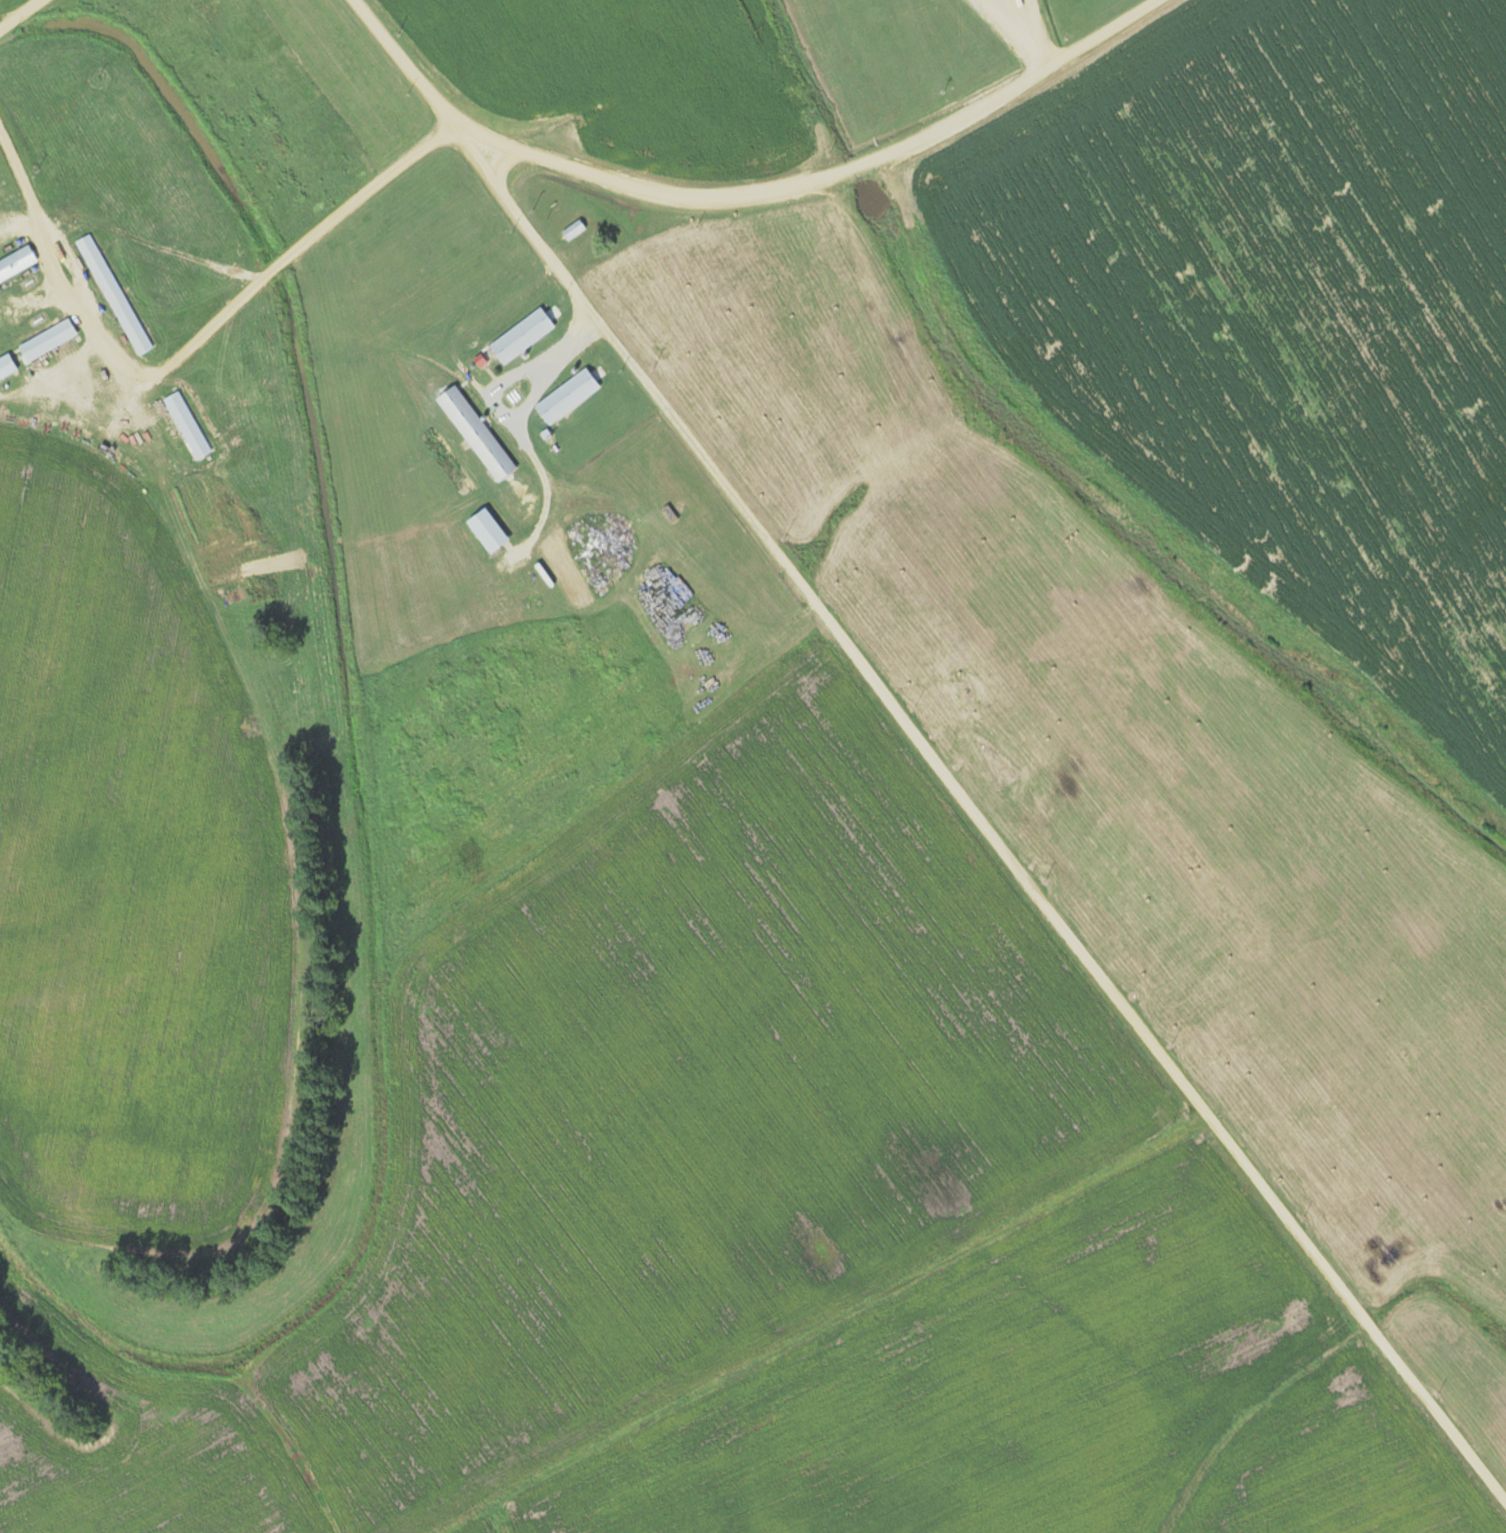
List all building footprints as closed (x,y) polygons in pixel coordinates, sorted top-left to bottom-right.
[(585,227),(578,218),(561,232),(568,241),(585,227)] [(91,233),(76,240),(136,356),(151,349),(91,233)] [(29,246),(0,259),(0,281),(37,263),(29,246)] [(488,344),(503,365),(555,328),(540,307),(488,344)] [(77,336),(69,319),(17,344),(25,362),(77,336)] [(17,370),(7,353),(0,357),(0,379),(17,370)] [(600,388),(586,368),(534,405),(548,425),(600,388)] [(516,469),(455,384),(435,398),(496,483),(516,469)] [(164,397),(193,461),(209,453),(180,390),(164,397)] [(465,521),(489,554),(509,539),(484,506),(465,521)] [(677,519),(668,506),(663,510),(673,523),(677,519)]
